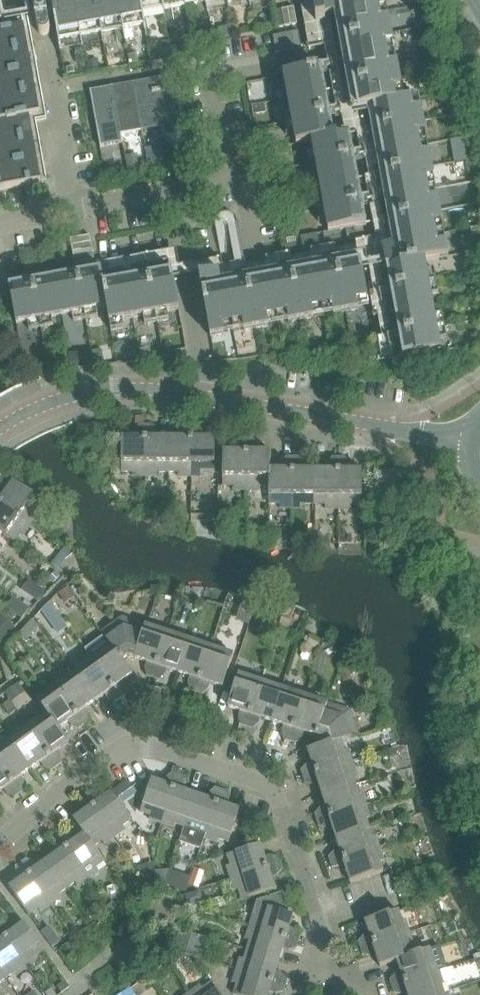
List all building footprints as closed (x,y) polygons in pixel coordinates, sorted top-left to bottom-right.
[(14,32),(12,24),(35,19),(32,6),(32,2),(34,0),(0,0),(0,35),(14,32)] [(46,2),(48,18),(54,16),(51,0),(44,0),(46,2)] [(54,16),(59,42),(146,25),(144,15),(227,0),(51,0),(54,16)] [(326,22),(325,19),(336,17),(333,0),(320,0),(312,2),(316,24),(326,22)] [(358,110),(373,107),(402,263),(397,264),(394,246),(382,248),(386,268),(387,268),(403,358),(441,352),(439,341),(447,339),(443,315),(435,316),(431,296),(439,294),(434,270),(427,271),(425,262),(448,257),(446,244),(438,245),(434,225),(442,223),(438,199),(430,200),(426,180),(434,178),(430,154),(422,156),(418,135),(426,134),(422,109),(414,111),(411,99),(396,102),(394,92),(402,91),(397,66),(390,68),(386,48),(394,46),(389,22),(381,23),(378,3),(385,1),(385,0),(338,0),(358,110)] [(275,11),(278,28),(297,24),(294,7),(275,11)] [(42,183),(30,120),(41,118),(25,30),(14,32),(0,35),(0,191),(42,183)] [(273,36),(276,53),(302,48),(299,31),(273,36)] [(192,44),(181,46),(183,57),(194,55),(192,44)] [(181,46),(170,48),(172,59),(183,57),(181,46)] [(170,48),(160,50),(162,61),(172,59),(170,48)] [(162,61),(160,50),(148,52),(150,63),(162,61)] [(65,69),(67,77),(76,75),(75,67),(65,69)] [(311,178),(318,176),(322,197),(314,198),(319,223),(327,221),(329,232),(323,233),(326,246),(342,242),(340,230),(346,229),(348,241),(365,238),(363,226),(367,225),(350,134),(334,136),(322,69),(276,77),(278,90),(286,89),(290,109),(282,110),(287,135),(294,134),(296,145),(312,142),(314,152),(306,153),(311,178)] [(176,75),(154,79),(163,126),(165,138),(187,133),(185,122),(176,75)] [(163,126),(154,79),(133,83),(142,130),(163,126)] [(142,130),(133,83),(112,87),(121,134),(142,130)] [(121,134),(112,87),(90,91),(99,138),(121,134)] [(90,236),(79,238),(80,244),(91,242),(90,236)] [(91,242),(80,244),(81,251),(93,249),(91,242)] [(93,249),(81,251),(83,257),(94,255),(93,249)] [(94,255),(83,257),(84,263),(95,261),(94,255)] [(83,257),(74,259),(75,265),(84,263),(83,257)] [(218,271),(199,275),(201,287),(202,291),(211,337),(224,335),(222,327),(243,323),(244,331),(269,327),(267,319),(288,315),(289,323),(313,318),(312,311),(332,307),(334,315),(358,310),(357,302),(368,300),(361,262),(227,287),(222,288),(221,283),(220,281),(218,271)] [(72,314),(74,322),(98,317),(97,309),(107,307),(111,331),(124,329),(123,321),(143,317),(145,325),(169,321),(168,313),(179,311),(172,272),(104,285),(101,269),(9,286),(16,324),(28,322),(29,330),(53,326),(52,318),(72,314)] [(133,477),(145,477),(145,425),(139,425),(135,432),(135,438),(122,438),(122,472),(133,472),(133,477)] [(159,473),(169,473),(170,438),(157,438),(157,432),(153,425),(145,425),(145,477),(159,477),(159,473)] [(178,477),(191,477),(191,425),(185,425),(181,432),(181,438),(170,438),(169,473),(178,473),(178,477)] [(191,425),(191,477),(204,477),(204,473),(215,473),(215,439),(202,439),(202,433),(199,425),(191,425)] [(234,491),(246,491),(248,439),(241,439),(236,446),(236,452),(223,452),(223,486),(234,486),(234,491)] [(260,486),(269,487),(270,487),(270,470),(271,470),(271,452),(258,452),(258,446),(254,439),(248,439),(246,491),(260,491),(260,486)] [(280,509),(292,509),(292,457),(287,457),(282,464),(282,470),(271,470),(270,470),(270,487),(269,487),(269,505),(280,505),(280,509)] [(306,505),(316,505),(316,470),(304,470),(304,464),(300,457),(292,457),(292,509),(306,509),(306,505)] [(325,509),(337,509),(338,457),(332,457),(328,464),(328,470),(316,470),(316,505),(325,505),(325,509)] [(338,457),(337,509),(351,510),(351,505),(362,505),(362,471),(349,471),(350,465),(345,457),(338,457)] [(32,524),(39,514),(36,511),(42,502),(14,483),(6,493),(1,490),(0,489),(0,502),(32,524)] [(14,541),(21,532),(24,535),(32,524),(0,502),(0,531),(14,541)] [(102,633),(112,647),(113,647),(122,660),(128,656),(135,659),(146,626),(122,618),(102,633)] [(147,676),(153,679),(169,629),(157,625),(156,629),(146,626),(135,659),(147,662),(145,668),(147,676)] [(179,673),(190,641),(180,638),(182,633),(169,629),(153,679),(160,681),(166,675),(168,669),(179,673)] [(196,693),(213,644),(200,639),(199,644),(190,641),(179,673),(190,677),(188,683),(190,691),(196,693)] [(213,644),(196,693),(203,695),(209,689),(211,684),(223,688),(234,655),(224,652),(225,648),(213,644)] [(101,649),(91,657),(121,699),(127,695),(126,687),(122,682),(133,675),(122,660),(113,647),(112,647),(104,653),(101,649)] [(83,668),(75,674),(95,702),(105,695),(108,700),(116,703),(121,699),(91,657),(80,665),(83,668)] [(64,676),(54,684),(84,726),(90,722),(89,714),(85,709),(95,702),(75,674),(67,680),(64,676)] [(240,725),(246,727),(263,678),(251,674),(249,678),(239,675),(228,708),(240,711),(239,717),(240,725)] [(261,718),(272,722),(283,689),(274,686),(275,682),(263,678),(246,727),(253,729),(259,724),(261,718)] [(84,726),(54,684),(43,691),(46,695),(37,701),(48,716),(58,728),(68,721),(71,726),(79,730),(84,726)] [(284,740),(290,742),(306,692),(294,688),(293,692),(283,689),(272,722),(284,726),(282,731),(284,740)] [(305,733),(316,736),(327,704),(317,701),(319,696),(306,692),(290,742),(296,744),(303,738),(305,733)] [(323,739),(325,745),(325,746),(341,741),(358,736),(350,711),(327,704),(316,736),(323,739)] [(40,721),(37,718),(27,725),(57,767),(62,763),(62,755),(58,750),(69,743),(58,728),(48,716),(40,721)] [(19,736),(11,742),(31,770),(40,763),(44,768),(51,772),(57,767),(27,725),(16,733),(19,736)] [(11,742),(4,732),(0,735),(0,766),(20,794),(25,790),(25,782),(21,777),(31,770),(11,742)] [(301,771),(303,777),(352,761),(349,749),(344,751),(341,741),(325,746),(325,745),(308,751),(312,763),(307,765),(301,771)] [(319,784),(322,795),(355,785),(352,775),(356,774),(352,761),(303,777),(305,784),(313,786),(319,784)] [(0,766),(0,792),(4,790),(7,795),(15,798),(20,794),(0,766)] [(150,820),(162,824),(179,775),(173,773),(166,778),(164,784),(152,780),(141,812),(151,816),(150,820)] [(185,777),(179,775),(162,824),(174,828),(176,824),(186,828),(198,796),(185,791),(187,786),(185,777)] [(315,814),(317,821),(366,805),(362,793),(358,794),(355,785),(322,795),(326,807),(320,808),(315,814)] [(206,839),(223,790),(216,788),(209,793),(207,799),(198,796),(186,828),(194,831),(193,835),(206,839)] [(229,843),(240,811),(228,806),(230,800),(228,792),(223,790),(206,839),(217,843),(219,839),(229,843)] [(91,791),(84,796),(114,838),(126,830),(123,826),(132,820),(112,792),(102,800),(98,795),(91,791)] [(114,838),(84,796),(80,799),(80,807),(84,812),(73,820),(84,834),(94,847),(102,841),(105,845),(114,838)] [(333,827),(337,840),(369,829),(366,819),(370,817),(366,805),(317,821),(319,827),(327,829),(333,827)] [(329,858),(330,864),(380,849),(376,836),(372,837),(369,829),(337,840),(340,850),(334,852),(329,858)] [(94,847),(84,834),(75,841),(71,836),(63,833),(57,837),(87,880),(99,871),(96,868),(105,862),(94,847)] [(57,854),(46,861),(66,889),(75,883),(78,887),(87,880),(57,837),(52,841),(53,849),(57,854)] [(227,867),(231,879),(280,863),(278,857),(270,856),(264,857),(260,845),(228,855),(231,866),(227,867)] [(380,849),(330,864),(333,871),(341,872),(346,871),(351,883),(383,872),(380,862),(384,861),(380,849)] [(26,859),(21,863),(52,905),(62,898),(59,894),(66,889),(46,861),(37,868),(34,863),(26,859)] [(52,905),(21,863),(15,867),(16,876),(20,880),(9,888),(29,916),(38,910),(41,913),(52,905)] [(280,863),(231,879),(235,892),(239,890),(242,901),(275,890),(271,878),(277,876),(282,870),(280,863)] [(253,915),(249,927),(299,942),(301,936),(295,930),(290,928),(293,915),(260,906),(257,916),(253,915)] [(360,949),(410,932),(406,920),(402,921),(398,911),(366,922),(370,934),(364,936),(358,942),(360,949)] [(0,924),(0,930),(28,969),(38,961),(36,957),(44,951),(24,923),(14,931),(10,926),(3,922),(0,924)] [(250,941),(247,950),(280,960),(283,949),(289,951),(297,949),(299,942),(249,927),(246,940),(250,941)] [(7,978),(14,973),(17,976),(28,969),(0,930),(0,969),(7,978)] [(52,946),(58,941),(51,931),(46,930),(42,933),(52,946)] [(414,945),(410,932),(360,949),(362,955),(370,957),(376,955),(380,967),(397,962),(413,955),(410,946),(414,945)] [(240,958),(236,971),(286,986),(288,979),(282,973),(276,972),(280,960),(247,950),(244,960),(240,958)] [(433,960),(430,950),(413,955),(397,962),(401,973),(395,974),(390,981),(392,987),(441,971),(437,959),(433,960)] [(236,971),(232,983),(237,984),(233,994),(269,994),(270,992),(276,994),(284,992),(286,986),(236,971)] [(444,994),(441,985),(445,983),(441,971),(392,987),(394,993),(402,994),(408,993),(408,994),(441,994),(444,994)] [(191,994),(221,994),(212,983),(203,989),(200,985),(190,993),(191,994)]
